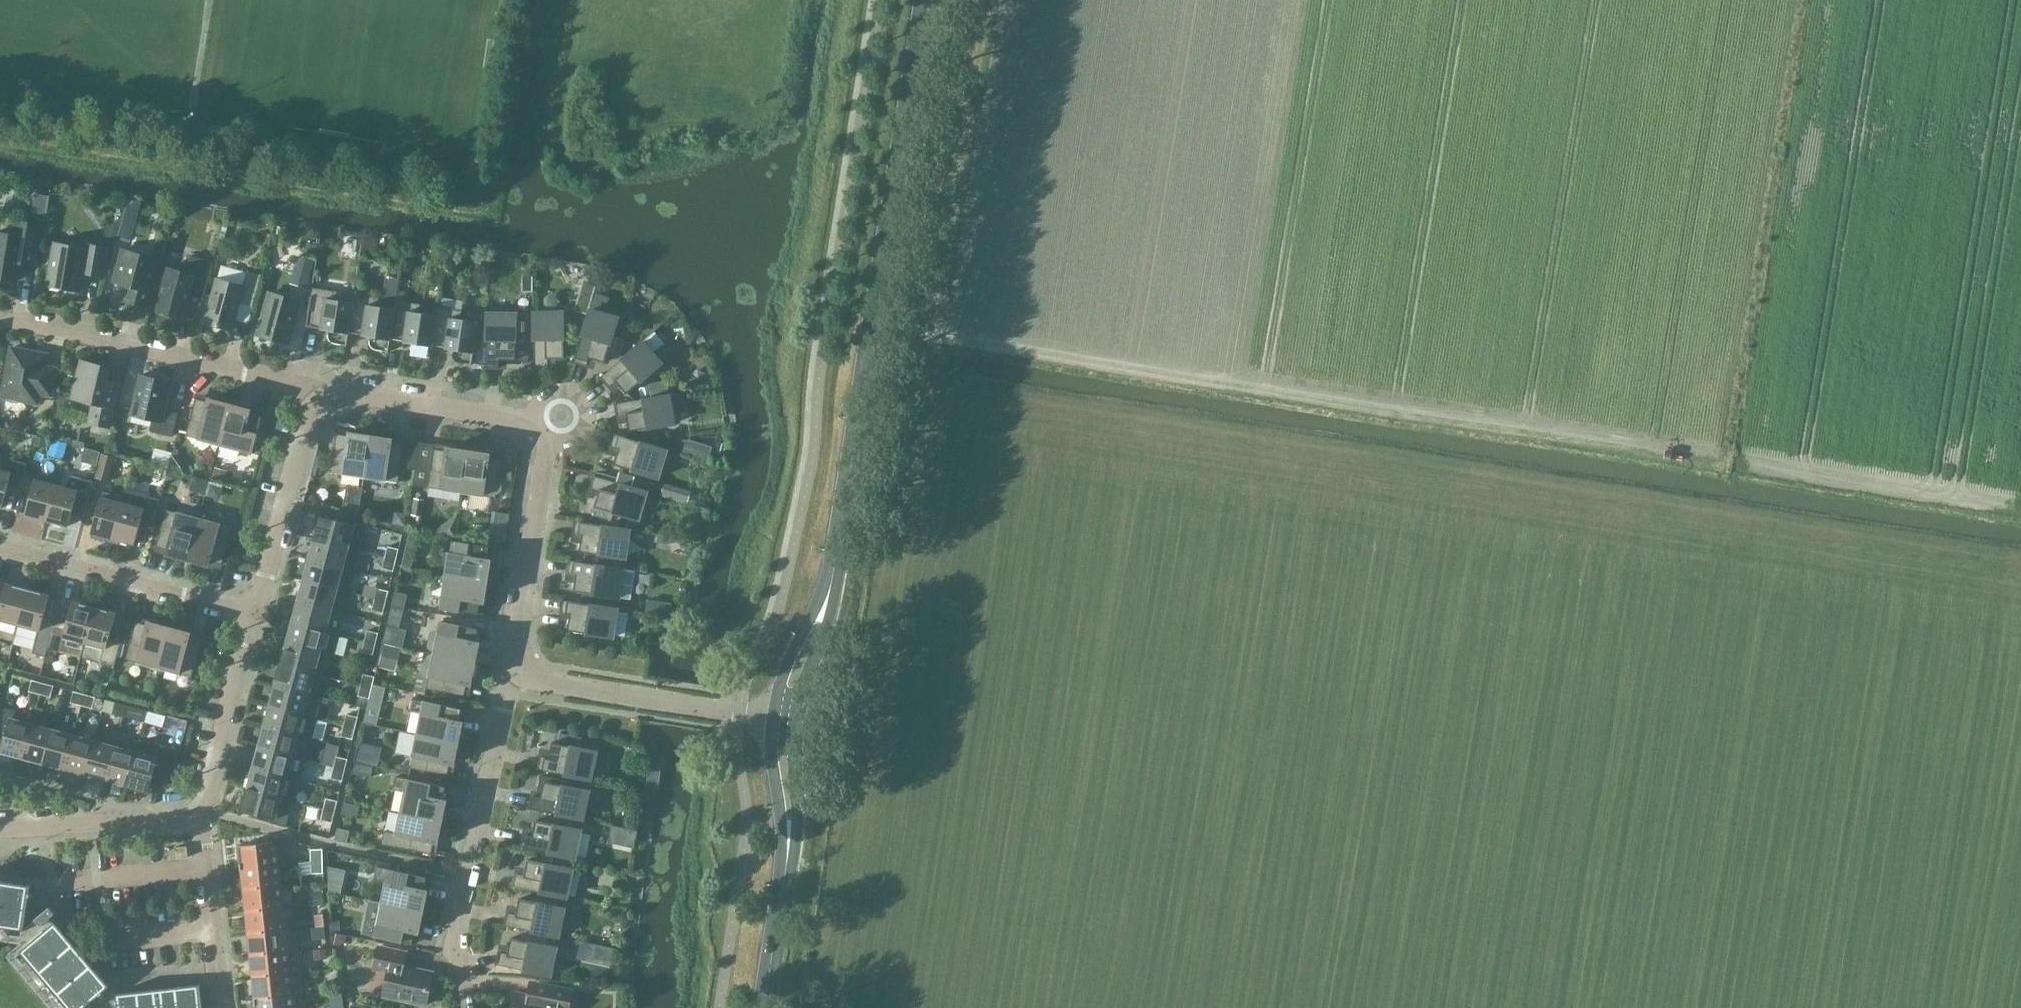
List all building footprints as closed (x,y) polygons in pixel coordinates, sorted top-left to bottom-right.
[(118,229),(116,238),(130,242),(141,203),(127,199),(118,229)] [(113,246),(120,218),(102,231),(113,246)] [(21,254),(35,257),(40,225),(17,221),(15,236),(0,233),(0,278),(17,281),(21,254)] [(79,291),(82,273),(104,276),(109,248),(85,244),(84,248),(53,242),(46,285),(79,291)] [(147,307),(160,259),(122,249),(113,281),(127,285),(123,300),(147,307)] [(297,255),(289,283),(306,288),(315,259),(297,255)] [(183,316),(190,291),(204,295),(212,262),(190,256),(185,272),(168,268),(156,309),(164,311),(165,315),(173,317),(176,314),(183,316)] [(216,279),(205,322),(232,329),(239,303),(252,306),(260,275),(246,271),(246,273),(221,266),(218,279),(216,279)] [(532,291),(532,274),(522,274),(522,291),(532,291)] [(576,282),(570,301),(590,307),(596,289),(576,282)] [(353,302),(352,302),(336,300),(337,291),(312,287),(305,326),(320,329),(328,330),(327,334),(327,337),(328,339),(330,341),(332,343),(334,344),(346,345),(348,333),(353,302)] [(264,318),(261,317),(258,318),(256,329),(257,332),(257,334),(259,334),(261,337),(271,340),(274,338),(289,342),(300,302),(267,294),(264,307),(267,308),(264,318)] [(394,309),(393,308),(377,306),(378,298),(353,294),(352,302),(353,302),(348,333),(362,336),(369,337),(369,340),(369,343),(370,345),(371,348),(373,349),(376,350),(388,352),(390,339),(394,309)] [(436,315),(435,315),(418,312),(420,304),(394,300),(393,308),(394,309),(390,339),(404,341),(404,342),(411,343),(410,347),(410,349),(411,352),(413,354),(415,356),(417,356),(429,358),(431,345),(436,315)] [(436,306),(435,315),(436,315),(431,345),(445,347),(445,348),(452,349),(452,353),(452,356),(453,358),(454,360),(456,362),(459,363),(471,365),(477,321),(460,319),(461,310),(436,306)] [(604,362),(617,318),(589,310),(574,362),(586,365),(589,357),(604,362)] [(563,358),(562,312),(533,312),(534,367),(547,366),(547,358),(563,358)] [(499,359),(516,359),(516,362),(519,362),(524,362),(525,314),(487,313),(485,367),(498,367),(499,359)] [(626,393),(661,363),(642,341),(601,377),(609,386),(615,381),(626,393)] [(56,369),(44,366),(46,354),(11,348),(2,397),(3,397),(3,398),(8,400),(12,402),(16,402),(20,402),(22,401),(37,404),(39,394),(51,396),(56,369)] [(120,383),(107,380),(110,368),(80,361),(71,398),(93,403),(88,422),(110,427),(120,383)] [(177,413),(164,410),(171,382),(140,375),(131,414),(152,419),(149,431),(172,436),(177,413)] [(672,424),(674,423),(669,394),(615,403),(617,416),(626,415),(628,431),(642,428),(672,424)] [(218,445),(229,404),(217,401),(216,404),(195,398),(185,436),(218,445)] [(242,408),(229,404),(218,445),(251,453),(261,416),(241,411),(242,408)] [(336,434),(330,472),(364,477),(370,436),(357,434),(357,437),(336,434)] [(613,464),(657,478),(666,450),(614,434),(610,446),(618,448),(613,464)] [(32,444),(46,448),(49,440),(35,436),(32,444)] [(370,436),(364,477),(398,482),(400,467),(415,469),(419,446),(404,444),(382,441),(383,438),(370,436)] [(73,437),(70,458),(87,461),(90,439),(73,437)] [(689,440),(677,440),(679,454),(691,458),(696,441),(689,440)] [(415,469),(413,484),(428,487),(461,492),(468,451),(455,449),(455,452),(419,446),(415,469)] [(468,451),(461,492),(495,497),(496,494),(498,494),(500,493),(501,491),(502,489),(502,486),(501,484),(500,483),(498,481),(501,459),(480,456),(481,453),(468,451)] [(108,481),(114,457),(102,454),(95,478),(108,481)] [(170,455),(167,469),(183,473),(180,466),(170,455)] [(0,470),(0,508),(1,508),(8,484),(19,487),(26,463),(13,460),(10,472),(0,470)] [(171,484),(181,479),(183,473),(167,469),(164,482),(171,484)] [(613,527),(617,513),(638,519),(646,491),(587,474),(583,487),(581,487),(580,495),(579,495),(575,509),(587,512),(584,522),(613,527)] [(62,486),(56,485),(46,520),(68,526),(71,514),(83,517),(93,481),(71,475),(62,486)] [(46,520),(56,485),(34,479),(25,514),(46,520)] [(222,484),(208,480),(204,494),(206,495),(206,496),(219,499),(222,488),(221,487),(222,484)] [(125,489),(123,497),(124,497),(122,503),(113,538),(134,544),(141,520),(153,523),(159,499),(148,496),(149,495),(125,489)] [(684,493),(672,489),(669,498),(682,501),(684,493)] [(113,538),(122,503),(124,497),(123,497),(102,491),(91,532),(92,533),(91,537),(105,541),(107,536),(113,538)] [(424,499),(414,497),(411,514),(422,515),(424,499)] [(188,558),(199,518),(165,509),(155,546),(176,552),(175,555),(188,558)] [(494,512),(490,539),(506,542),(510,514),(494,512)] [(375,514),(371,534),(387,537),(391,517),(375,514)] [(317,526),(314,538),(360,550),(367,524),(354,521),(353,525),(322,517),(319,527),(317,526)] [(232,527),(199,518),(188,558),(200,562),(201,559),(222,564),(232,527)] [(579,551),(624,558),(629,529),(613,527),(584,522),(575,521),(573,534),(581,535),(579,551)] [(410,530),(408,538),(417,539),(419,531),(410,530)] [(671,536),(658,534),(657,542),(670,544),(671,536)] [(355,571),(360,550),(314,538),(309,558),(343,567),(355,571)] [(490,581),(492,568),(485,567),(488,546),(450,540),(449,552),(441,551),(437,573),(445,574),(486,580),(490,581)] [(387,546),(384,558),(396,561),(399,549),(387,546)] [(349,592),(355,571),(343,567),(309,558),(303,580),(337,589),(349,592)] [(393,570),(396,561),(384,558),(382,568),(393,570)] [(573,590),(630,599),(634,570),(569,560),(567,573),(575,574),(573,590)] [(357,562),(354,574),(375,579),(379,567),(357,562)] [(484,593),(486,580),(445,574),(440,608),(478,614),(481,593),(484,593)] [(332,610),(337,589),(303,580),(297,600),(332,610)] [(28,589),(6,583),(0,606),(0,619),(18,624),(28,589)] [(377,588),(374,598),(386,601),(388,591),(377,588)] [(49,595),(28,589),(18,624),(38,630),(32,653),(45,656),(47,648),(54,624),(42,621),(49,595)] [(403,609),(407,595),(395,592),(391,606),(403,609)] [(383,612),(386,601),(374,598),(372,610),(383,612)] [(327,630),(332,610),(297,600),(292,621),(327,630)] [(567,630),(612,637),(617,608),(563,600),(561,613),(569,614),(567,630)] [(84,642),(94,607),(72,601),(65,627),(54,624),(47,648),(67,654),(74,640),(84,642)] [(387,626),(398,628),(403,609),(391,606),(387,626)] [(94,607),(84,642),(80,657),(114,667),(120,642),(108,639),(115,613),(94,607)] [(338,633),(327,630),(292,621),(286,642),(321,651),(333,654),(338,633)] [(430,650),(434,651),(433,654),(474,663),(476,650),(473,650),(478,629),(440,621),(437,634),(434,634),(431,636),(429,647),(430,650)] [(158,668),(169,627),(156,624),(156,627),(135,622),(125,659),(158,668)] [(181,631),(169,627),(158,668),(191,676),(201,639),(181,634),(181,631)] [(367,630),(364,640),(375,643),(378,633),(367,630)] [(393,632),(387,654),(402,658),(408,636),(393,632)] [(373,654),(375,643),(364,640),(361,652),(373,654)] [(315,672),(321,651),(286,642),(281,663),(315,672)] [(474,663),(433,654),(432,662),(428,661),(425,663),(423,675),(425,678),(428,678),(426,688),(464,696),(468,675),(471,676),(474,663)] [(328,676),(315,672),(281,663),(275,684),(309,694),(318,696),(322,680),(327,682),(328,676)] [(41,667),(37,677),(55,684),(59,674),(41,667)] [(363,674),(361,684),(372,687),(374,676),(363,674)] [(39,694),(42,683),(31,680),(28,691),(39,694)] [(53,685),(42,683),(39,694),(50,697),(53,685)] [(304,714),(309,694),(275,684),(269,705),(304,714)] [(369,698),(372,687),(361,684),(358,696),(369,698)] [(385,688),(374,685),(370,699),(369,702),(384,705),(388,688),(385,688)] [(334,704),(348,708),(353,691),(339,687),(334,704)] [(81,705),(84,694),(73,691),(70,702),(81,705)] [(95,697),(84,694),(81,705),(92,708),(95,697)] [(421,713),(416,734),(457,742),(460,730),(457,729),(461,708),(412,698),(409,711),(421,713)] [(123,716),(126,705),(115,702),(112,713),(123,716)] [(145,715),(147,711),(126,705),(123,716),(142,721),(144,715),(145,715)] [(317,717),(304,714),(269,705),(264,726),(312,739),(317,717)] [(33,724),(13,718),(15,711),(4,708),(0,723),(0,740),(3,741),(1,751),(24,758),(33,724)] [(164,715),(147,711),(145,715),(163,720),(164,715)] [(346,714),(344,724),(355,727),(357,717),(346,714)] [(46,764),(56,730),(33,724),(24,758),(46,764)] [(352,738),(355,727),(344,724),(341,736),(352,738)] [(306,760),(312,739),(264,726),(258,747),(292,756),(303,759),(306,760)] [(69,770),(78,736),(56,730),(46,764),(69,770)] [(560,732),(557,743),(552,742),(548,757),(540,756),(537,768),(591,780),(597,751),(579,747),(582,737),(560,732)] [(454,755),(457,742),(416,734),(409,768),(447,775),(451,754),(454,755)] [(91,776),(101,742),(78,736),(69,770),(91,776)] [(137,788),(149,741),(139,739),(136,751),(123,748),(114,782),(137,788)] [(180,749),(149,741),(137,788),(138,788),(139,786),(149,789),(151,782),(170,787),(180,749)] [(114,782),(123,748),(101,742),(91,776),(114,782)] [(369,763),(373,745),(360,742),(356,760),(369,763)] [(258,747),(253,767),(298,779),(301,780),(306,760),(292,756),(258,747)] [(336,756),(333,766),(345,769),(347,759),(336,756)] [(650,760),(646,787),(658,789),(658,788),(661,771),(662,761),(650,760)] [(372,766),(354,762),(352,773),(370,777),(372,766)] [(342,780),(345,769),(333,766),(331,778),(342,780)] [(298,779),(253,767),(247,788),(281,797),(293,800),(298,779)] [(588,790),(567,786),(568,781),(540,775),(537,791),(541,792),(540,797),(532,795),(529,808),(582,819),(588,790)] [(404,791),(400,812),(441,821),(443,808),(440,807),(445,786),(395,776),(393,789),(404,791)] [(293,800),(281,797),(247,788),(244,799),(246,800),(243,810),(271,817),(269,822),(286,826),(293,800)] [(326,798),(323,808),(334,811),(337,801),(326,798)] [(343,803),(340,815),(355,819),(358,806),(343,803)] [(332,822),(334,811),(323,808),(320,820),(332,822)] [(438,833),(441,821),(400,812),(396,833),(384,830),(381,843),(431,854),(435,833),(438,833)] [(574,858),(580,829),(535,820),(532,836),(524,834),(521,847),(574,858)] [(635,832),(610,826),(607,843),(631,848),(635,832)] [(334,840),(345,843),(347,831),(337,828),(334,840)] [(238,846),(240,869),(278,865),(275,842),(238,846)] [(173,847),(175,858),(187,857),(186,846),(173,847)] [(310,849),(310,861),(322,861),(322,849),(310,849)] [(566,897),(572,868),(527,859),(524,875),(516,873),(513,886),(566,897)] [(323,873),(322,861),(310,861),(311,874),(323,873)] [(280,887),(278,865),(240,869),(241,869),(243,890),(280,887)] [(385,881),(381,902),(422,911),(424,898),(421,897),(426,876),(376,866),(374,879),(385,881)] [(30,885),(0,880),(0,927),(23,930),(30,885)] [(341,883),(328,880),(328,890),(339,893),(341,883)] [(282,908),(280,887),(243,890),(246,912),(282,908)] [(322,891),(312,892),(313,904),(323,904),(322,891)] [(558,936),(564,908),(519,898),(515,914),(507,912),(505,925),(558,936)] [(419,923),(422,911),(381,902),(374,936),(411,944),(416,923),(419,923)] [(285,930),(282,908),(246,912),(248,934),(285,930)] [(322,912),(313,913),(314,925),(323,924),(322,912)] [(340,930),(339,921),(330,921),(330,930),(340,930)] [(109,986),(55,922),(20,951),(68,1007),(83,1007),(109,986)] [(322,926),(311,927),(311,938),(323,937),(322,926)] [(248,934),(250,956),(297,951),(295,929),(285,930),(248,934)] [(346,936),(336,933),(333,944),(339,945),(345,942),(346,936)] [(550,975),(556,947),(511,937),(507,953),(499,951),(496,964),(550,975)] [(313,939),(314,949),(325,948),(324,938),(313,939)] [(593,943),(580,940),(577,957),(590,959),(593,943)] [(383,996),(426,1005),(433,972),(403,966),(406,952),(378,946),(373,968),(388,971),(383,996)] [(326,958),(325,948),(314,949),(315,959),(326,958)] [(297,951),(250,956),(253,978),(299,973),(297,951)] [(299,973),(253,978),(255,999),(254,999),(254,1000),(292,996),(301,995),(299,973)] [(571,990),(539,983),(536,996),(514,992),(511,1007),(568,1007),(571,990)] [(199,984),(116,993),(117,1007),(202,1007),(199,984)] [(341,991),(329,993),(331,1005),(343,1003),(341,991)] [(292,996),(254,1000),(255,1007),(293,1007),(292,996)]
